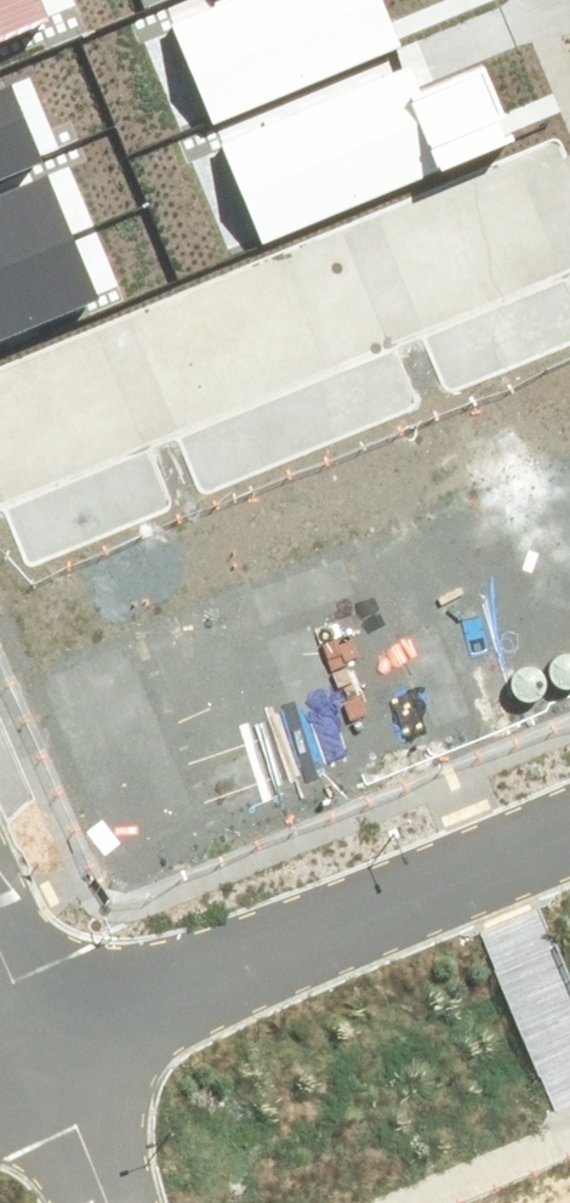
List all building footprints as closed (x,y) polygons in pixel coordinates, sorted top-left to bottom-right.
[(49,21),(40,0),(0,0),(0,41),(49,21)] [(214,123),(401,45),(382,0),(225,0),(171,23),(214,123)] [(420,94),(408,66),(225,140),(266,241),(515,141),(485,68),(420,94)] [(34,155),(8,92),(0,95),(0,169),(34,155)] [(69,239),(45,182),(0,200),(0,267),(69,239)] [(95,302),(69,239),(0,267),(0,341),(95,302)]
